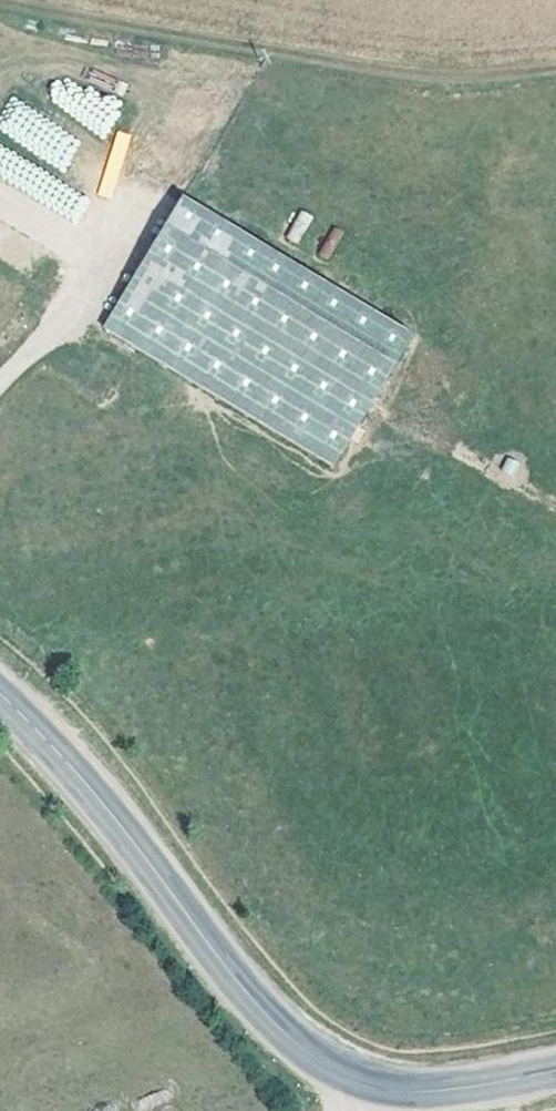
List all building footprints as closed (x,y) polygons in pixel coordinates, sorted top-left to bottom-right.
[(111,198),(132,134),(117,129),(97,193),(111,198)] [(181,196),(104,324),(330,463),(408,333),(181,196)] [(298,243),(312,215),(299,209),(286,237),(298,243)] [(332,227),(317,254),(328,260),(342,232),(332,227)] [(133,1100),(137,1110),(146,1110),(172,1102),(168,1088),(133,1100)]
